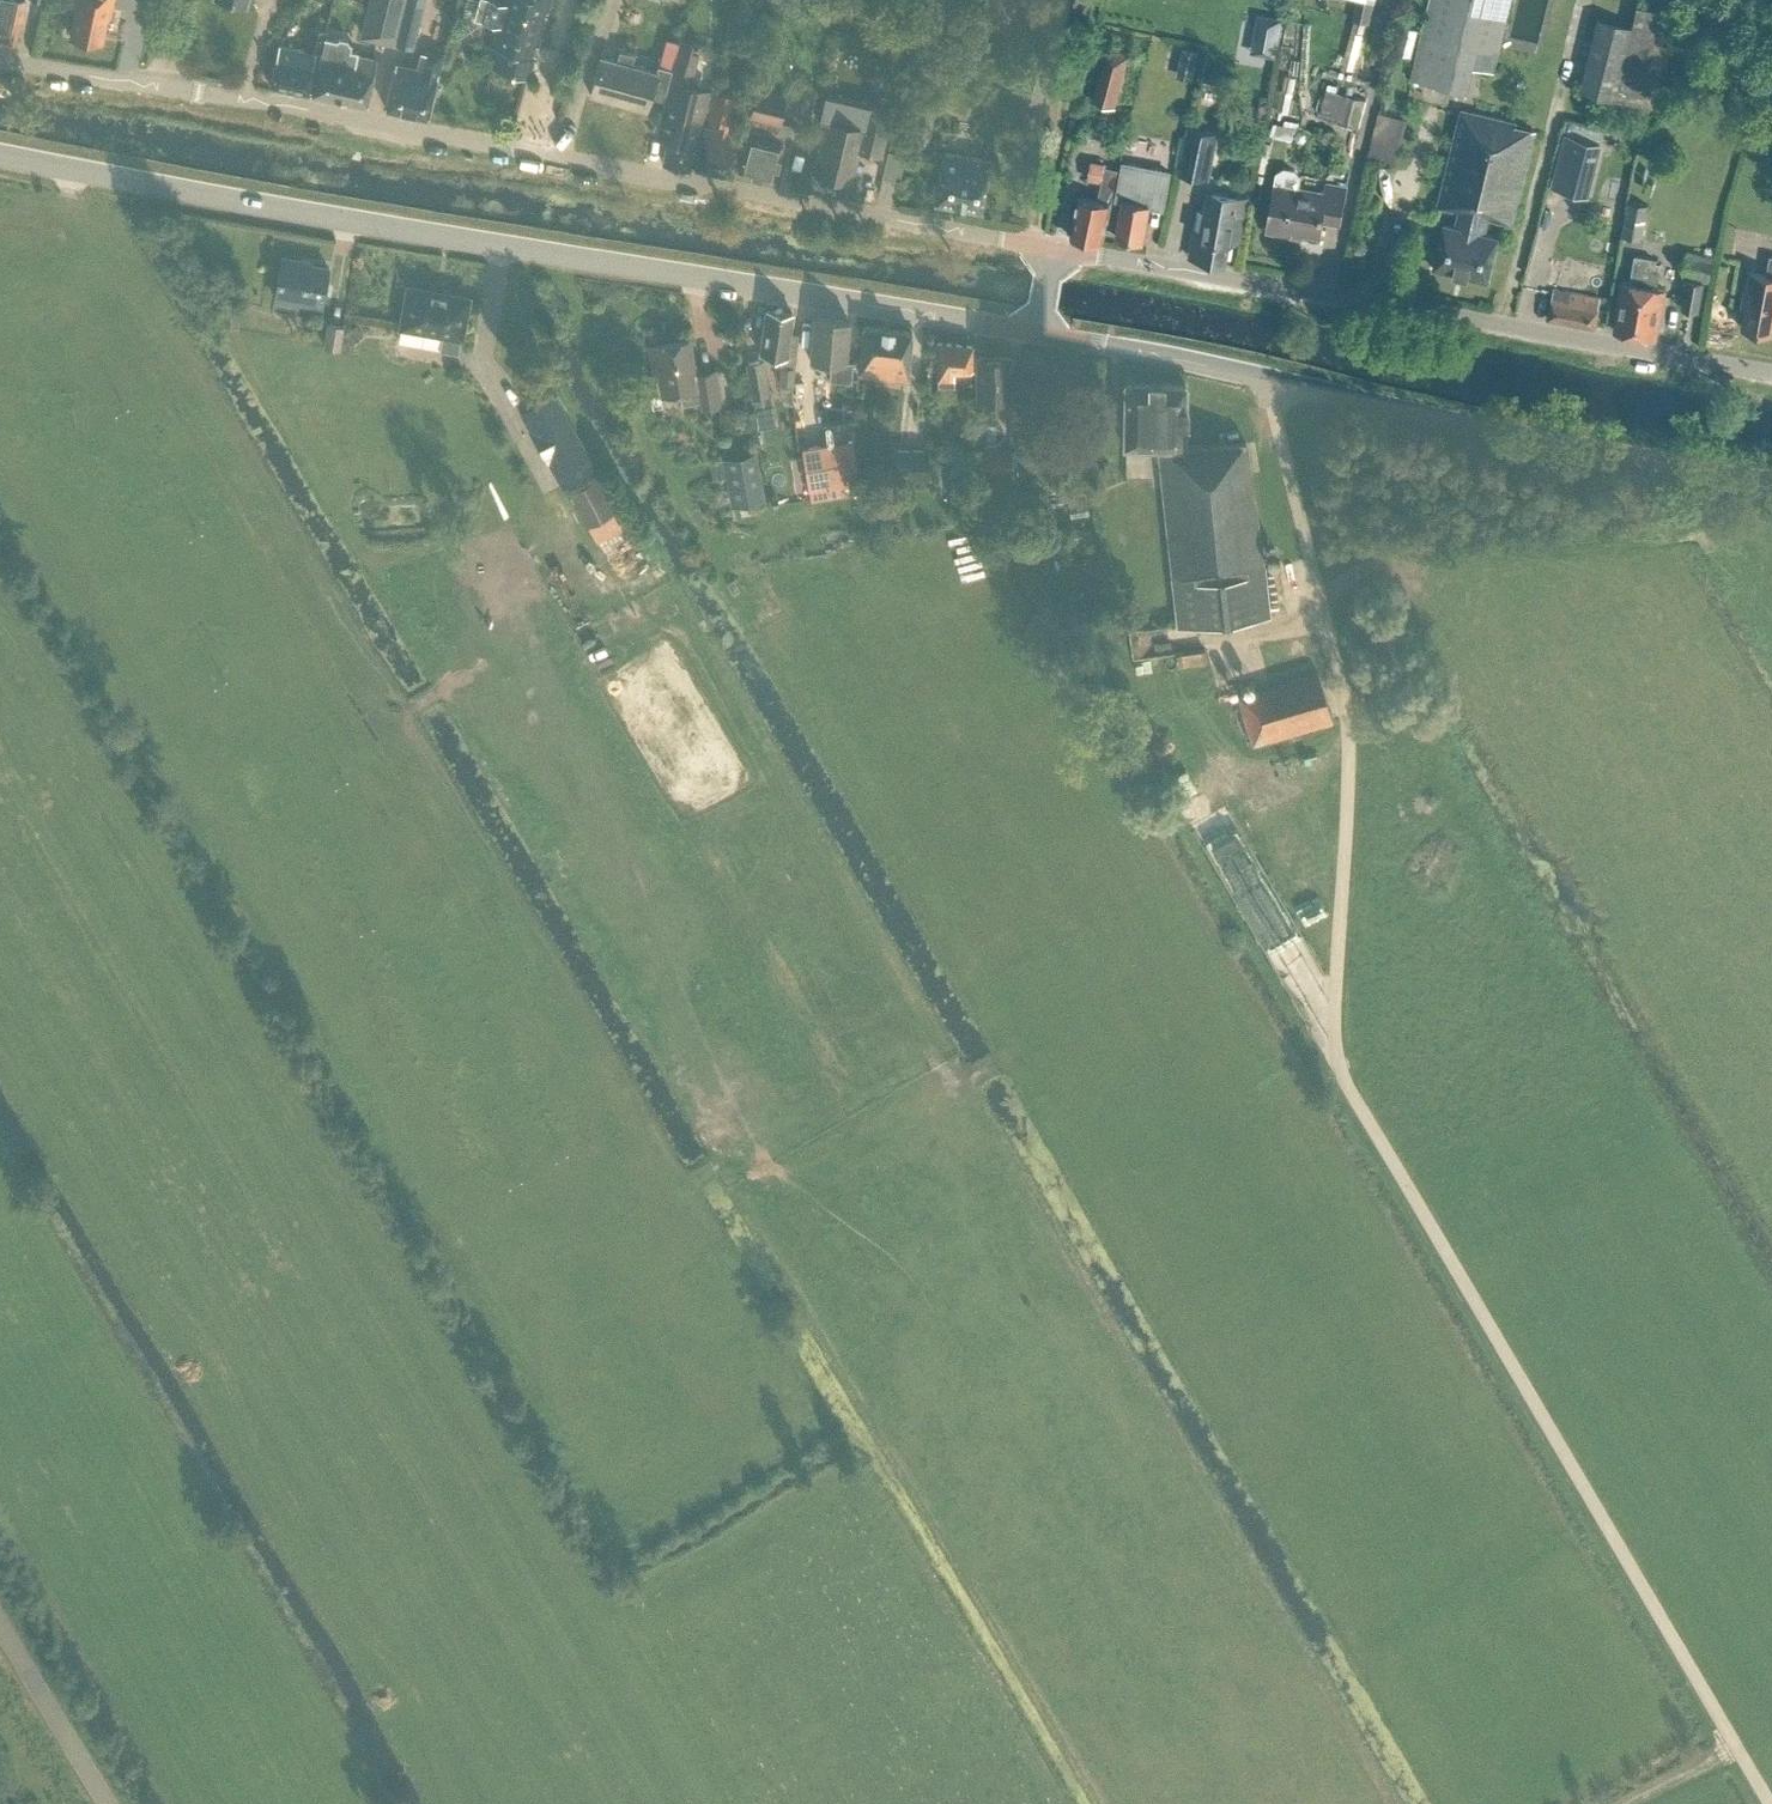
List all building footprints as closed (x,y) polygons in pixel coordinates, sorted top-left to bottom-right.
[(12,50),(12,49),(13,49),(22,15),(21,15),(24,0),(0,0),(0,47),(12,50)] [(114,0),(75,0),(73,9),(76,10),(70,35),(103,42),(108,16),(110,17),(114,0)] [(402,0),(372,0),(364,35),(392,41),(402,0)] [(398,36),(415,40),(425,0),(407,0),(398,36)] [(503,1),(497,0),(480,0),(475,17),(492,22),(486,42),(500,46),(495,67),(529,76),(550,0),(503,0),(503,1)] [(1523,0),(1440,0),(1427,66),(1479,76),(1484,53),(1511,59),(1523,0)] [(1649,86),(1661,17),(1657,16),(1659,0),(1644,0),(1643,10),(1607,4),(1597,65),(1606,66),(1604,78),(1649,86)] [(1276,54),(1282,16),(1258,12),(1252,50),(1276,54)] [(316,51),(321,52),(322,51),(321,51),(326,26),(318,24),(317,28),(312,27),(307,50),(279,44),(276,58),(270,84),(308,92),(314,66),(313,66),(316,52),(316,51)] [(1205,59),(1211,35),(1202,33),(1196,57),(1205,59)] [(337,40),(325,37),(322,51),(321,52),(312,93),(367,104),(378,60),(357,56),(358,52),(350,50),(351,44),(347,39),(340,38),(337,40)] [(681,39),(670,80),(682,84),(690,86),(701,44),(681,39)] [(1115,104),(1129,51),(1108,46),(1093,98),(1115,104)] [(443,54),(427,50),(422,69),(396,63),(386,107),(428,117),(443,54)] [(601,56),(590,93),(646,109),(650,95),(664,99),(669,80),(672,69),(658,65),(656,72),(630,64),(633,55),(619,51),(616,60),(601,56)] [(1463,89),(1466,77),(1446,73),(1444,85),(1463,89)] [(664,99),(654,135),(668,139),(663,162),(690,167),(707,102),(709,91),(690,86),(682,84),(670,80),(669,80),(664,99)] [(1320,110),(1366,123),(1372,99),(1327,86),(1320,110)] [(738,169),(773,178),(783,141),(787,123),(779,121),(785,95),(757,88),(745,133),(747,134),(738,169)] [(720,124),(719,130),(705,127),(695,167),(732,175),(742,135),(726,132),(735,97),(716,92),(708,121),(720,124)] [(1415,132),(1413,100),(1388,102),(1389,133),(1415,132)] [(936,105),(920,101),(910,146),(926,149),(936,105)] [(881,154),(892,111),(867,105),(861,129),(828,121),(816,172),(851,180),(858,149),(881,154)] [(1283,126),(1308,125),(1307,106),(1283,107),(1283,126)] [(1444,219),(1434,264),(1488,277),(1498,234),(1485,231),(1489,217),(1512,223),(1535,128),(1516,123),(1516,120),(1463,107),(1462,107),(1461,110),(1438,203),(1449,205),(1457,208),(1454,222),(1445,220),(1444,219)] [(1557,169),(1590,177),(1602,130),(1569,121),(1557,169)] [(1144,134),(1146,128),(1131,125),(1126,143),(1140,146),(1144,134)] [(1188,125),(1183,147),(1213,154),(1218,131),(1188,125)] [(1370,167),(1373,147),(1360,145),(1357,165),(1370,167)] [(981,209),(990,160),(944,151),(939,182),(934,183),(932,194),(935,198),(935,201),(981,209)] [(1108,218),(1118,166),(1105,164),(1105,161),(1092,158),(1088,176),(1102,179),(1098,197),(1080,193),(1072,233),(1101,239),(1106,217),(1108,218)] [(1143,239),(1150,203),(1163,205),(1169,169),(1120,160),(1114,196),(1123,198),(1117,234),(1143,239)] [(1294,227),(1320,232),(1322,219),(1340,222),(1346,187),(1327,183),(1326,192),(1298,187),(1300,174),(1294,167),(1283,165),(1277,169),(1266,230),(1293,235),(1294,227)] [(1233,222),(1241,224),(1246,195),(1212,188),(1209,209),(1198,207),(1190,253),(1199,254),(1199,256),(1226,261),(1233,222)] [(1629,198),(1622,233),(1642,237),(1649,202),(1629,198)] [(1543,258),(1557,260),(1561,242),(1546,239),(1543,258)] [(1686,275),(1680,306),(1698,309),(1704,279),(1708,280),(1713,252),(1686,247),(1681,274),(1686,275)] [(1635,253),(1631,280),(1622,278),(1618,299),(1623,300),(1621,309),(1619,309),(1616,329),(1653,335),(1657,316),(1655,315),(1657,306),(1661,307),(1665,286),(1656,285),(1660,261),(1655,260),(1656,256),(1635,253)] [(1749,269),(1743,305),(1746,305),(1742,324),(1771,330),(1771,254),(1771,253),(1767,272),(1749,269)] [(322,305),(329,267),(302,262),(303,260),(282,256),(275,297),(322,305)] [(1548,316),(1571,320),(1577,291),(1570,289),(1572,281),(1576,282),(1579,268),(1560,264),(1556,287),(1553,286),(1548,316)] [(461,337),(468,298),(408,287),(401,327),(441,334),(438,349),(458,353),(461,337)] [(1600,295),(1577,291),(1571,320),(1595,325),(1600,295)] [(785,367),(781,366),(780,383),(793,384),(794,368),(796,368),(799,338),(790,337),(793,313),(767,309),(760,352),(787,356),(785,367)] [(851,381),(853,361),(846,361),(849,322),(850,322),(850,321),(813,315),(813,316),(814,316),(811,359),(832,361),(830,380),(851,381)] [(339,349),(344,325),(329,323),(325,346),(339,349)] [(906,378),(912,332),(864,325),(858,371),(906,378)] [(704,407),(721,404),(715,371),(694,374),(688,340),(652,346),(656,371),(659,371),(664,394),(680,392),(682,404),(703,400),(704,407)] [(954,369),(973,369),(972,345),(937,342),(938,385),(954,384),(954,369)] [(977,399),(1011,398),(1010,347),(977,348),(977,399)] [(764,359),(746,363),(754,405),(758,427),(776,423),(771,396),(764,359)] [(1160,446),(1172,576),(1177,627),(1271,615),(1264,564),(1246,443),(1185,446),(1185,420),(1186,420),(1186,407),(1186,385),(1186,384),(1185,383),(1184,383),(1127,381),(1126,381),(1125,383),(1124,445),(1160,446)] [(597,466),(554,393),(520,413),(562,487),(597,466)] [(825,442),(802,447),(811,500),(862,491),(853,437),(825,442)] [(929,449),(895,449),(895,480),(929,480),(929,449)] [(1012,450),(979,452),(981,483),(1014,481),(1013,471),(1012,450)] [(722,457),(731,506),(766,500),(757,451),(722,457)] [(975,452),(940,453),(941,494),(948,500),(967,500),(967,480),(976,478),(975,452)] [(570,492),(588,526),(616,511),(597,477),(595,478),(570,492)] [(1070,501),(1070,512),(1100,513),(1101,502),(1070,501)] [(1253,745),(1333,721),(1318,671),(1237,696),(1253,745)] [(1259,893),(1320,1004),(1335,996),(1326,979),(1336,974),(1285,879),(1259,893)]
